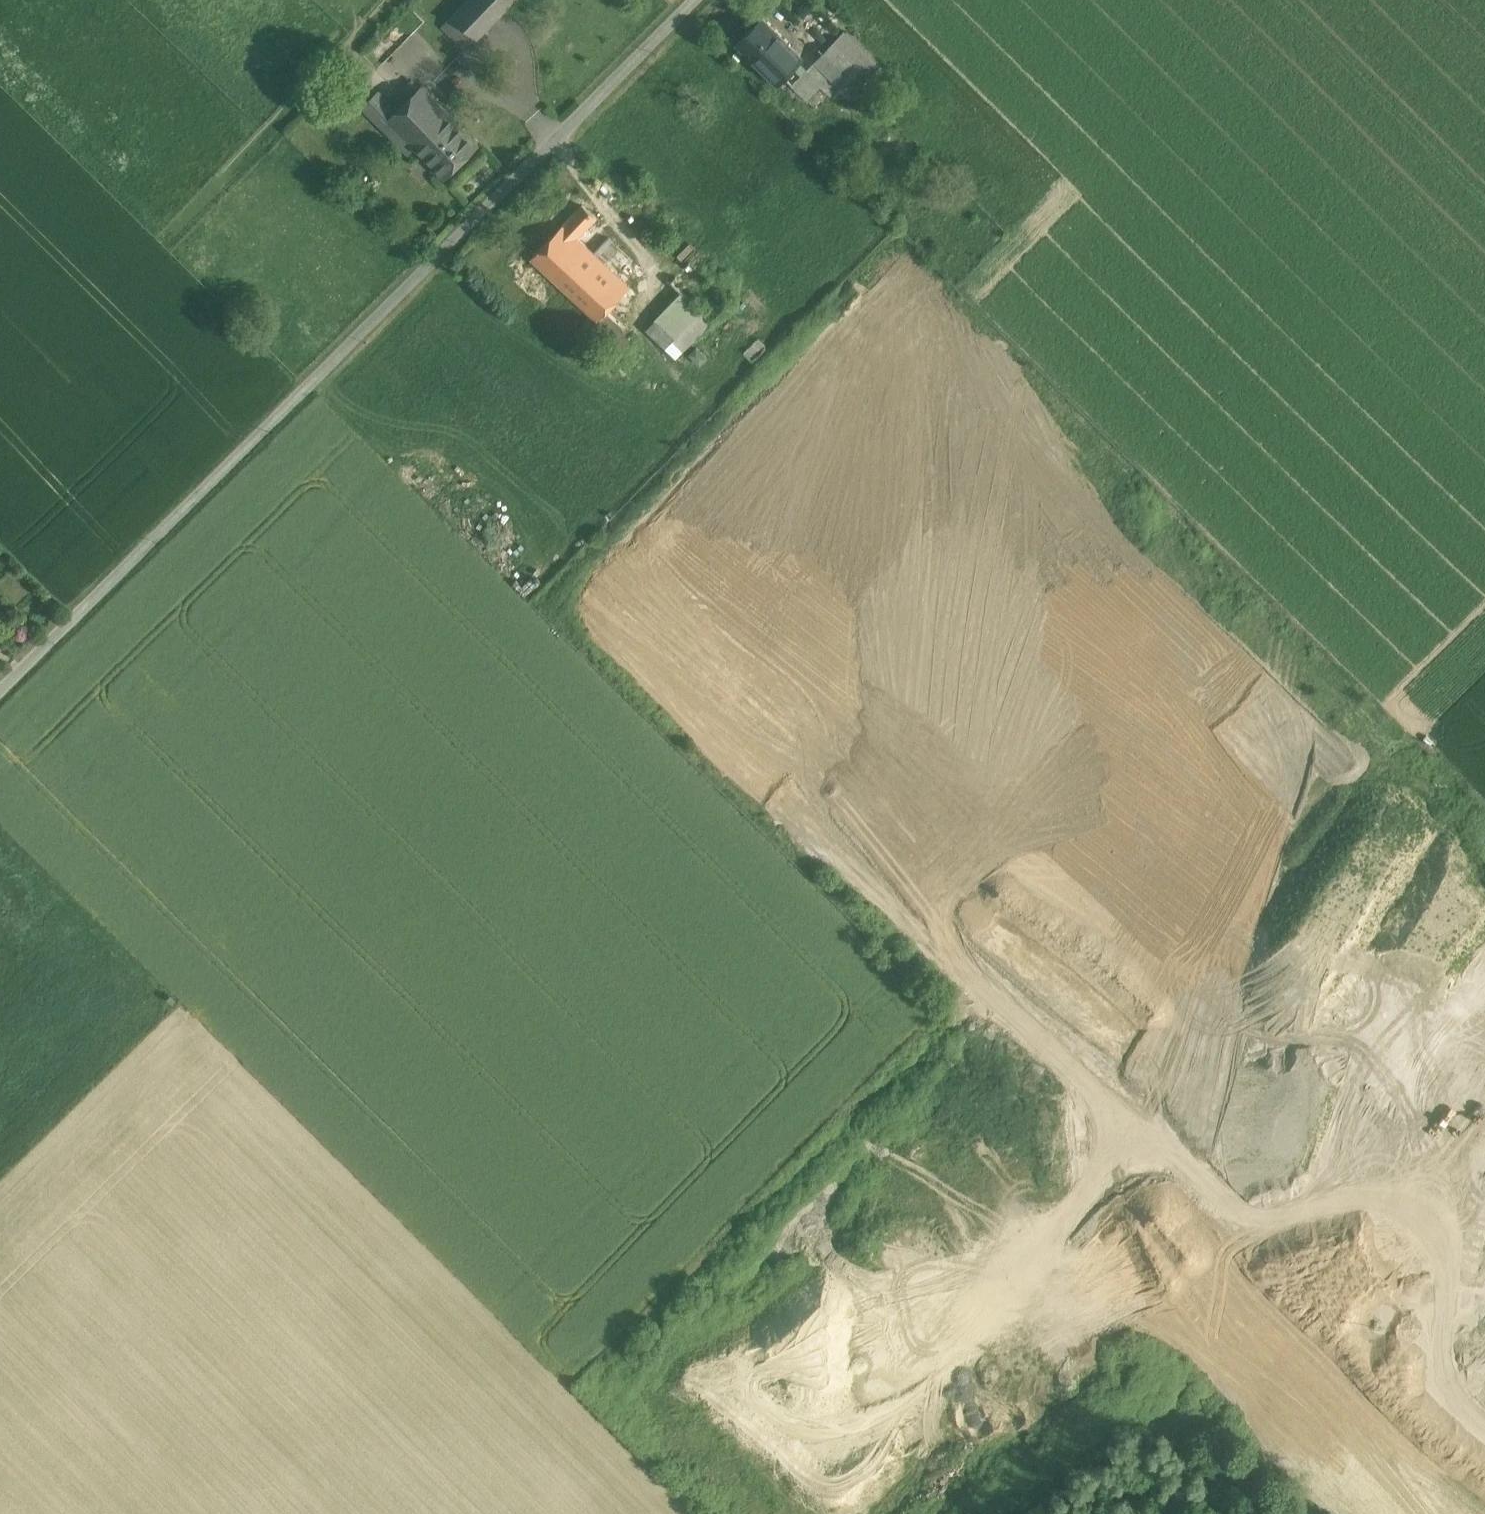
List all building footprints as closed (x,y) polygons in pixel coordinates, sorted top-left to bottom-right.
[(454,14),(479,38),(515,0),(467,0),(454,14)] [(479,38),(454,14),(442,27),(466,51),(479,38)] [(803,59),(764,18),(737,43),(776,84),(784,77),(800,61),(803,59)] [(880,66),(846,31),(834,43),(861,71),(868,78),(880,66)] [(861,71),(834,43),(815,62),(841,89),(846,85),(861,71)] [(800,61),(784,77),(791,84),(808,69),(800,61)] [(841,89),(815,62),(808,69),(791,84),(816,109),(830,95),(837,102),(845,93),(841,89)] [(861,71),(846,85),(853,93),(868,78),(861,71)] [(479,144),(423,86),(401,107),(388,119),(445,178),(479,144)] [(381,87),(365,103),(385,123),(388,119),(401,107),(381,87)] [(878,104),(864,90),(855,99),(869,113),(878,104)] [(597,218),(582,206),(563,226),(577,239),(597,218)] [(563,226),(531,259),(557,284),(589,249),(577,239),(563,226)] [(620,249),(609,238),(594,254),(606,265),(620,249)] [(594,254),(589,249),(557,284),(597,320),(607,310),(629,286),(606,265),(594,254)] [(682,293),(646,330),(676,359),(712,322),(682,293)] [(623,326),(607,310),(597,320),(585,332),(613,358),(630,339),(620,329),(623,326)]
